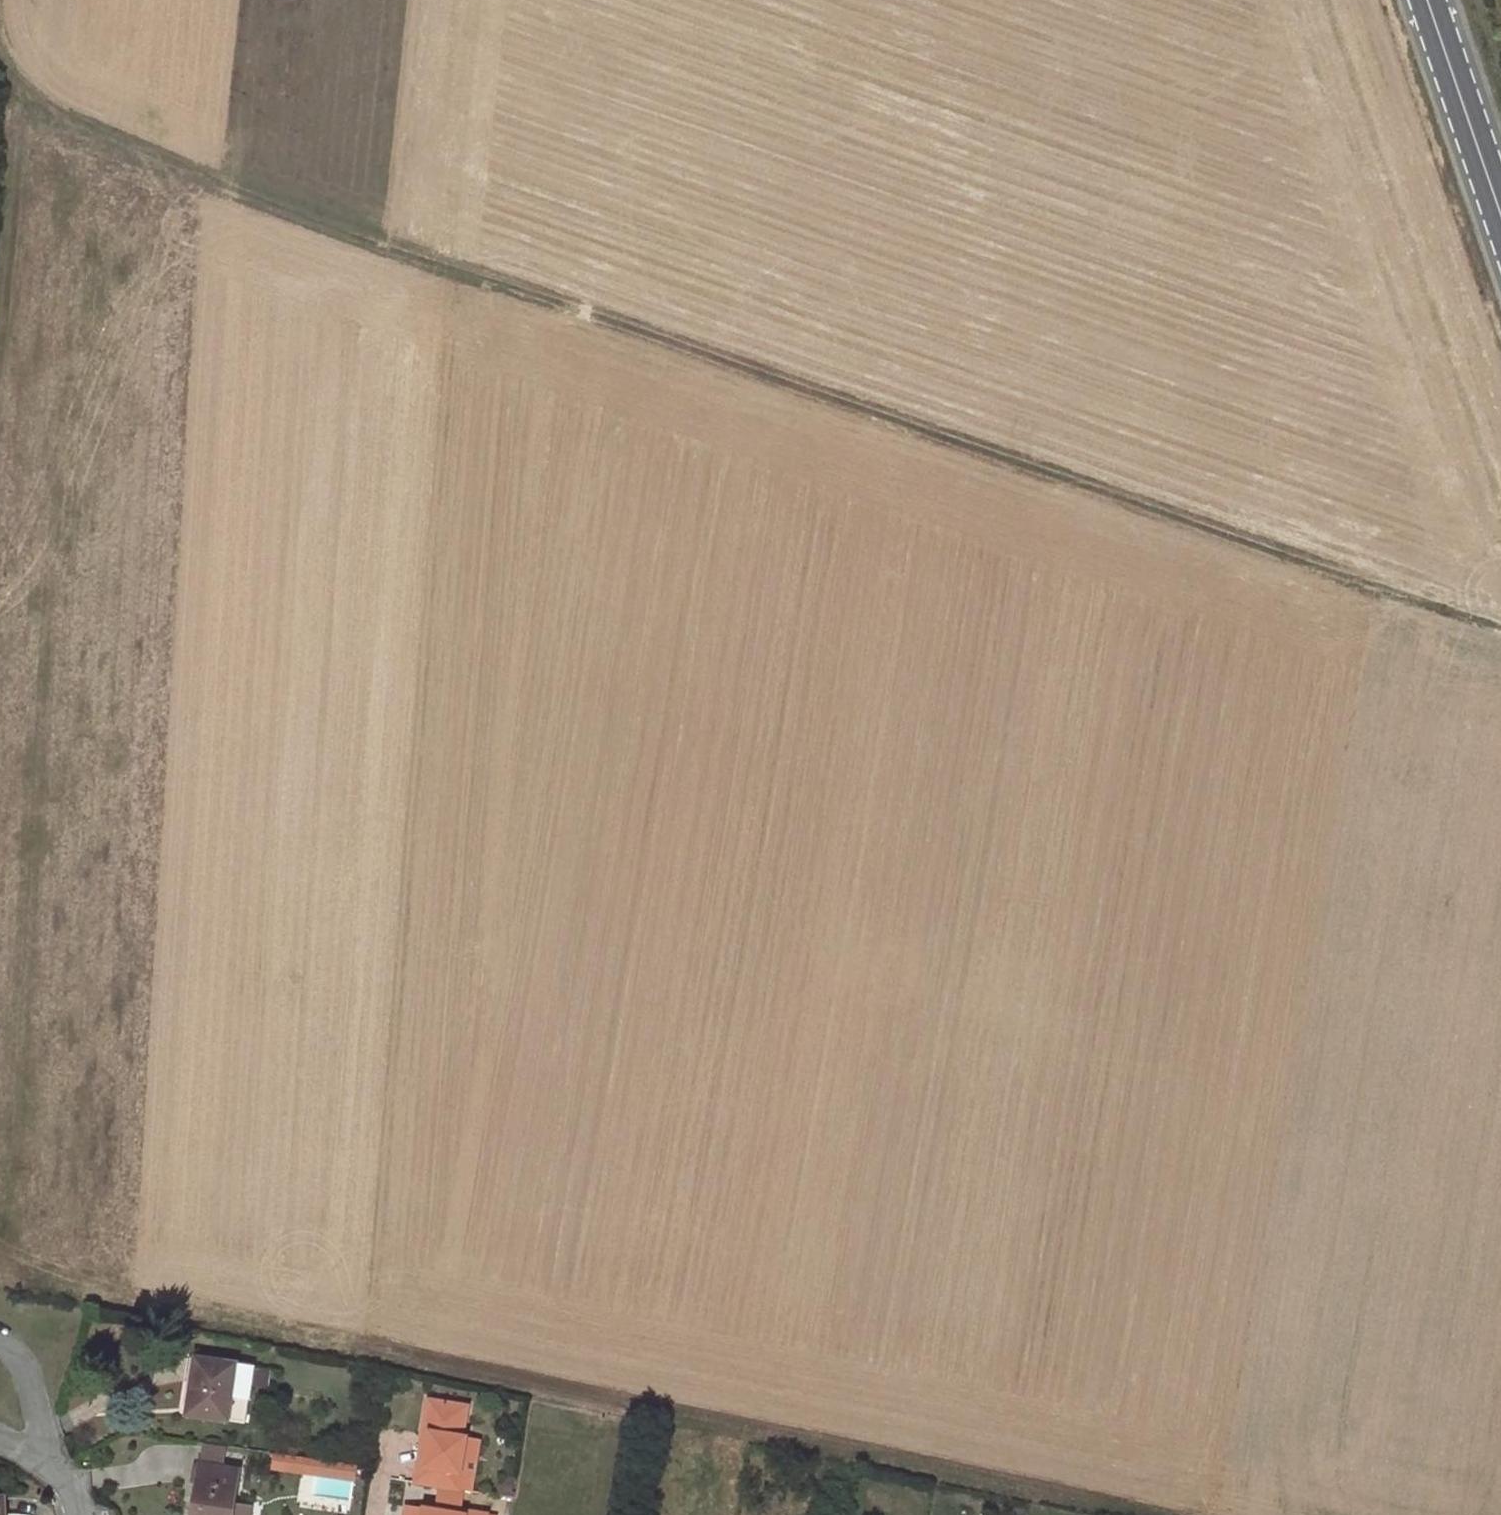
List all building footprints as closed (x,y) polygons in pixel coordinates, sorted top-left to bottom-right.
[(200,1359),(191,1358),(187,1385),(192,1386),(196,1386),(200,1359)] [(253,1367),(200,1359),(196,1386),(192,1386),(188,1414),(244,1422),(250,1387),(253,1367)] [(271,1369),(253,1367),(250,1387),(268,1389),(271,1369)] [(443,1486),(461,1489),(465,1470),(470,1439),(464,1439),(470,1406),(430,1401),(425,1435),(430,1436),(425,1469),(418,1467),(416,1482),(443,1486)] [(425,1435),(418,1467),(425,1469),(430,1436),(425,1435)] [(481,1441),(470,1439),(465,1470),(476,1472),(481,1441)] [(359,1459),(280,1457),(279,1474),(359,1477),(359,1459)] [(202,1464),(193,1514),(232,1514),(233,1506),(238,1470),(202,1464)] [(467,1490),(488,1494),(492,1473),(476,1472),(465,1470),(461,1489),(467,1490)] [(461,1489),(443,1486),(442,1492),(466,1496),(467,1490),(461,1489)] [(442,1492),(439,1509),(424,1507),(424,1509),(407,1507),(406,1514),(471,1514),(463,1514),(466,1496),(442,1492)] [(233,1506),(232,1514),(250,1514),(251,1508),(233,1506)]
